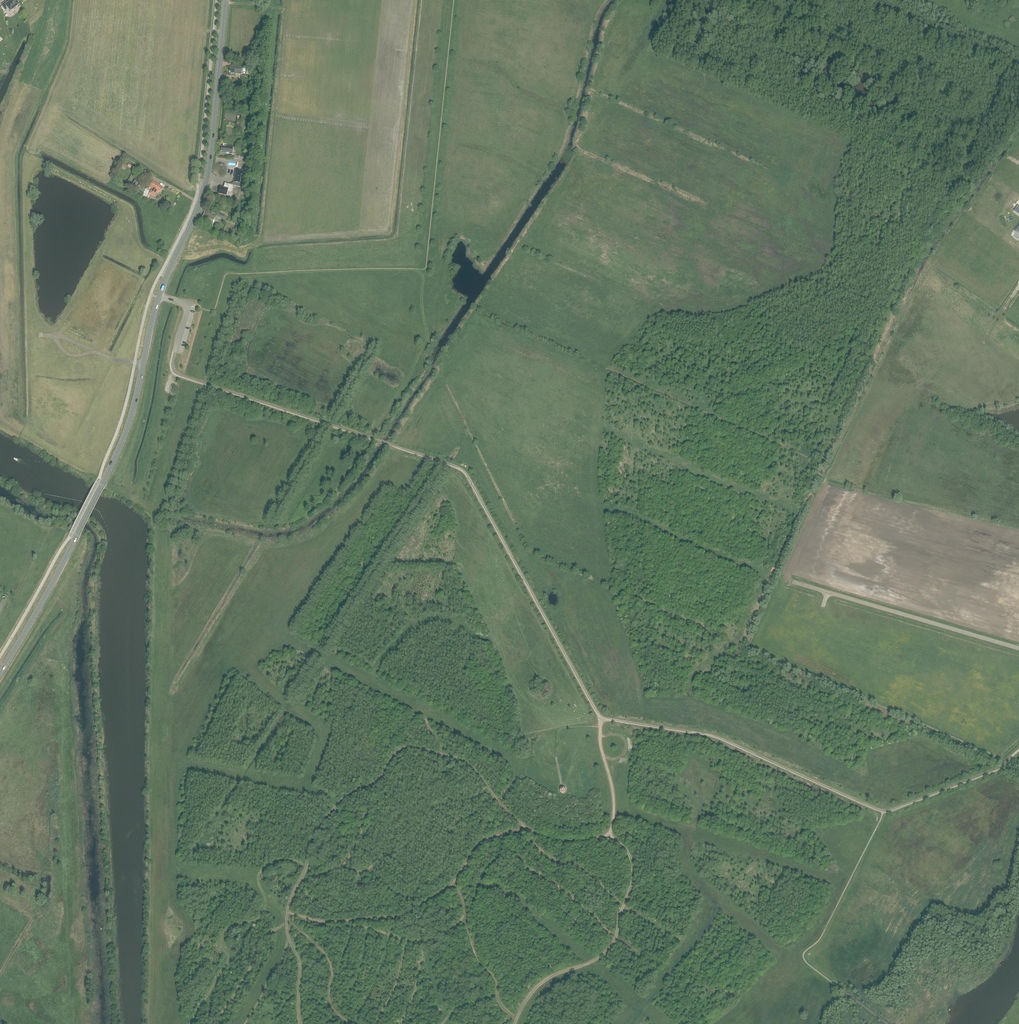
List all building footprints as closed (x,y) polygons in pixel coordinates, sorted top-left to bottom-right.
[(2,5),(6,10),(8,9),(11,12),(18,5),(14,0),(13,0),(9,4),(7,1),(2,5)] [(242,74),(242,67),(231,66),(231,67),(230,67),(229,72),(231,72),(231,73),(242,74)] [(232,153),(233,146),(226,146),(226,144),(223,144),(223,146),(222,146),(221,151),(223,151),(223,152),(232,153)] [(163,189),(162,188),(162,187),(153,181),(149,187),(152,189),(149,194),(155,198),(158,193),(159,193),(159,192),(160,192),(163,189)] [(224,183),(223,188),(227,189),(227,192),(232,193),(234,186),(224,183)] [(141,184),(138,188),(145,193),(148,188),(141,184)] [(227,192),(227,189),(223,188),(220,187),(218,193),(226,195),(227,192)] [(217,216),(223,219),(226,213),(219,210),(217,216)] [(203,219),(204,219),(203,221),(212,225),(216,216),(205,212),(203,219)]
